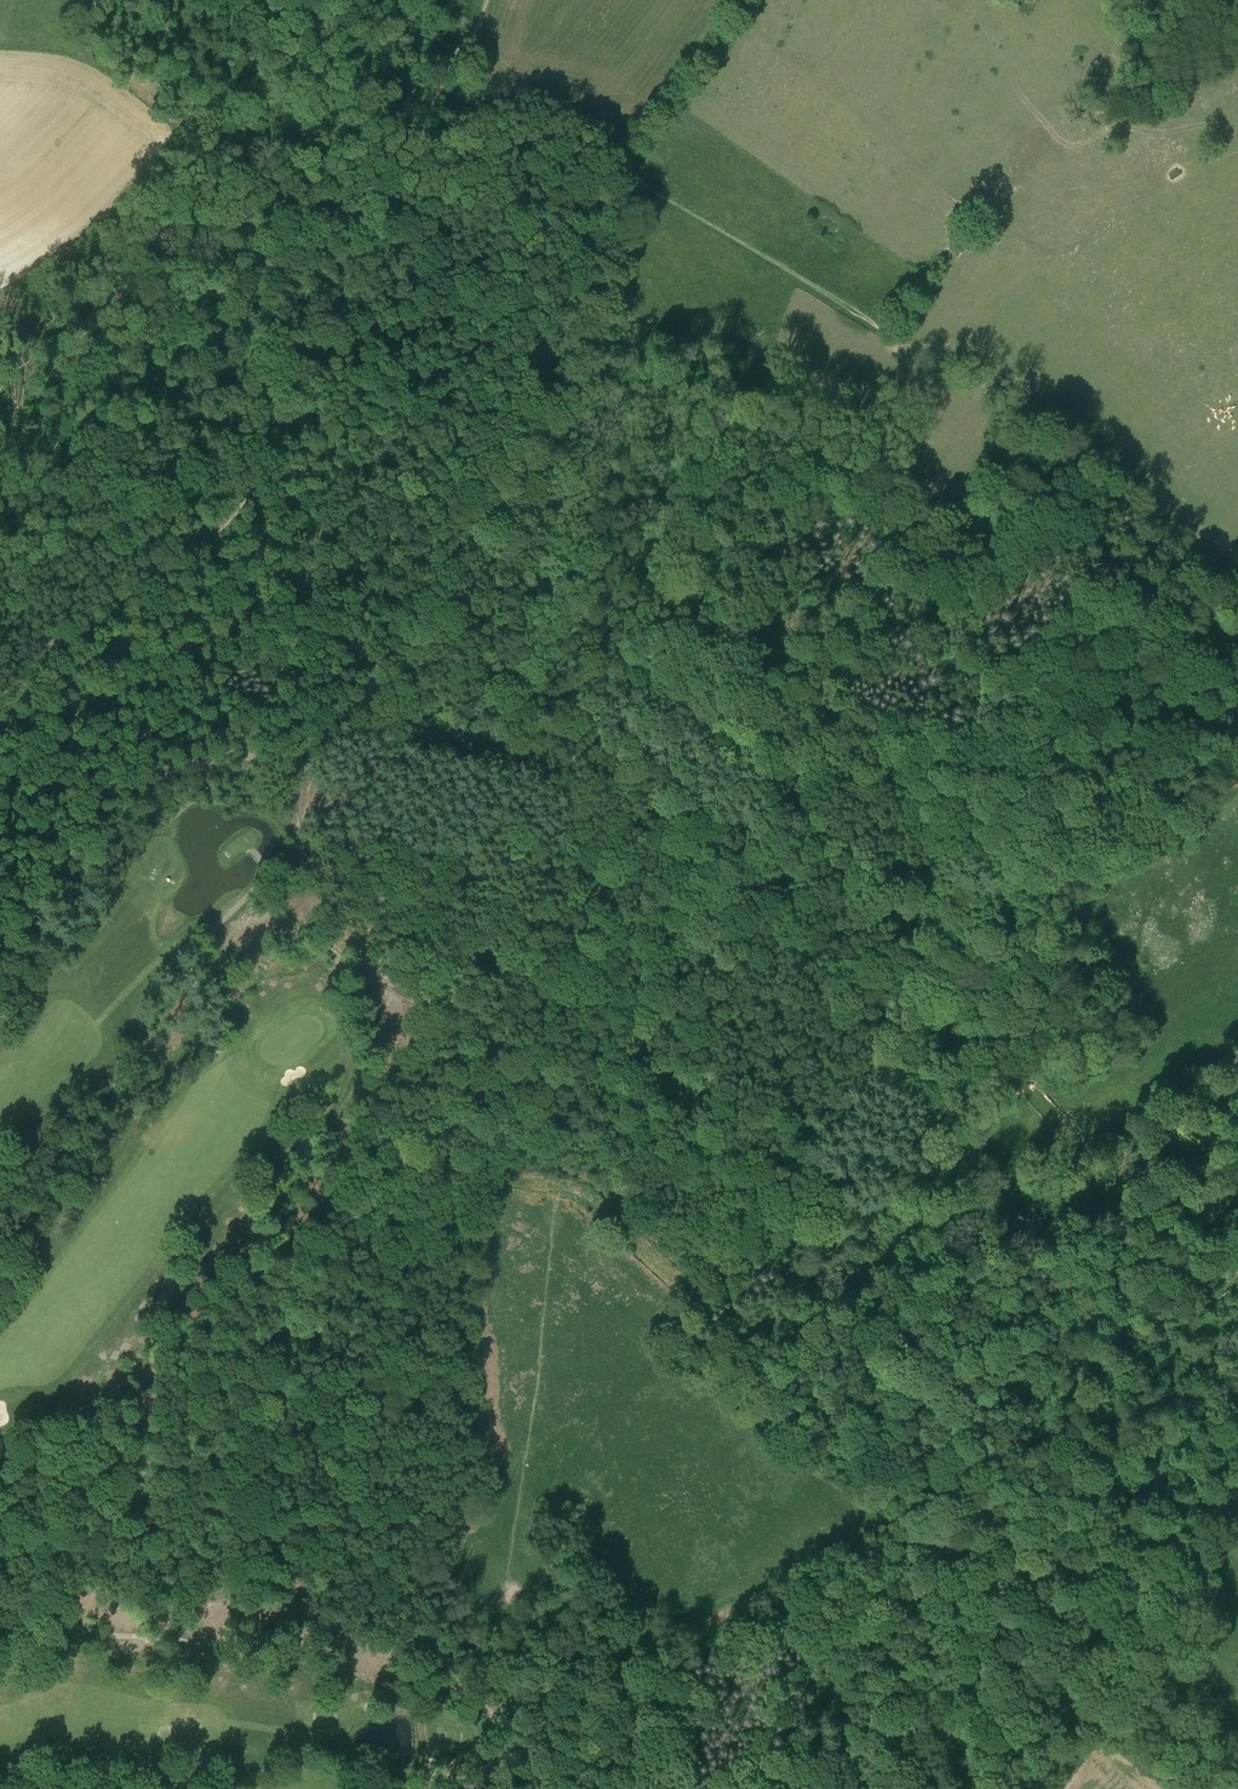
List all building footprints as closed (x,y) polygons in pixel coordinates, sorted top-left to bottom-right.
[(603,1219),(600,1223),(606,1229),(610,1226),(603,1219)]
